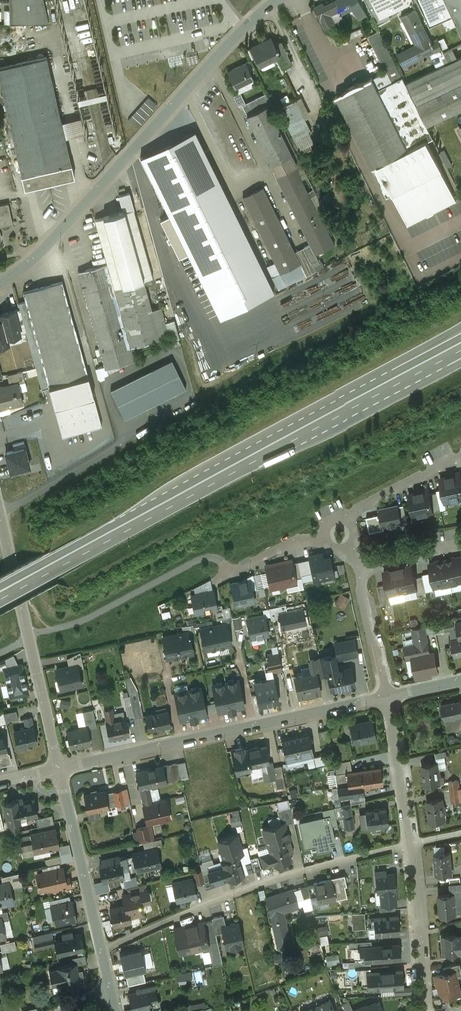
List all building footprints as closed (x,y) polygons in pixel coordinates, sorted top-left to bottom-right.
[(10,24),(49,23),(44,0),(10,0),(10,24)] [(147,7),(146,0),(112,0),(114,13),(147,7)] [(325,6),(324,3),(315,7),(321,19),(339,10),(342,14),(343,13),(343,11),(353,6),(359,18),(367,14),(361,1),(360,0),(337,0),(325,6)] [(372,0),(365,0),(378,25),(391,18),(389,14),(381,18),(372,0)] [(381,18),(389,14),(413,2),(413,0),(372,0),(381,18)] [(447,0),(420,0),(431,24),(443,19),(448,29),(459,24),(447,0)] [(459,24),(460,30),(460,0),(447,0),(459,24)] [(428,35),(421,21),(422,21),(415,8),(401,15),(416,45),(398,54),(404,67),(430,53),(437,50),(432,41),(428,34),(428,35)] [(365,28),(341,39),(343,42),(367,32),(365,28)] [(402,78),(379,31),(369,36),(387,72),(392,83),(402,78)] [(283,44),(276,47),(271,38),(259,44),(258,43),(251,47),(258,63),(272,56),(273,58),(277,56),(283,68),(292,63),(283,44)] [(446,57),(438,38),(432,41),(437,50),(430,53),(438,68),(446,64),(443,58),(446,57)] [(0,67),(0,78),(23,175),(22,176),(25,188),(75,177),(72,164),(47,56),(0,67)] [(446,64),(438,68),(406,83),(417,106),(460,85),(460,57),(446,64)] [(246,62),(228,71),(235,86),(236,86),(236,84),(242,82),(252,77),(253,79),(254,78),(246,62)] [(387,72),(373,79),(372,78),(365,81),(361,82),(358,83),(356,84),(353,85),(350,87),(347,89),(345,91),(343,92),(336,96),(387,198),(441,171),(442,170),(427,142),(434,138),(427,126),(427,125),(417,106),(406,83),(403,77),(402,78),(392,83),(387,72)] [(417,106),(427,125),(427,126),(460,109),(460,85),(417,106)] [(266,92),(255,98),(260,109),(267,106),(272,103),(266,92)] [(138,127),(158,105),(149,96),(129,118),(138,127)] [(255,98),(242,104),(247,115),(260,109),(255,98)] [(292,102),(279,108),(289,127),(301,121),(292,102)] [(260,109),(247,115),(266,152),(285,143),(267,106),(260,109)] [(301,121),(289,127),(295,140),(309,133),(311,132),(305,119),(301,121)] [(207,144),(200,129),(195,132),(202,147),(207,144)] [(195,132),(141,157),(169,214),(172,219),(165,223),(200,295),(208,292),(219,316),(272,290),(202,147),(195,132)] [(309,133),(295,140),(300,149),(313,142),(309,133)] [(443,168),(452,165),(446,148),(437,152),(443,168)] [(169,214),(143,160),(140,161),(147,188),(148,191),(148,192),(161,218),(169,214)] [(335,245),(295,165),(275,175),(283,189),(310,245),(315,254),(316,254),(335,245)] [(441,171),(393,195),(408,225),(457,201),(441,171)] [(262,187),(243,197),(257,225),(276,215),(262,187)] [(129,193),(119,196),(124,211),(134,208),(129,193)] [(0,205),(0,227),(13,224),(9,203),(0,205)] [(124,211),(96,219),(108,264),(132,351),(138,350),(137,345),(170,336),(161,307),(152,310),(144,280),(153,277),(134,208),(124,211)] [(300,263),(276,215),(257,225),(281,273),(300,263)] [(320,262),(316,254),(315,254),(310,245),(305,247),(314,265),(320,262)] [(132,351),(108,264),(79,272),(105,369),(134,360),(132,351)] [(62,281),(23,292),(26,301),(19,303),(20,309),(27,332),(42,389),(49,387),(89,376),(62,281)] [(27,332),(20,309),(15,311),(20,334),(27,332)] [(15,311),(1,314),(2,320),(7,337),(20,334),(15,311)] [(0,320),(0,345),(9,343),(7,337),(2,320),(0,320)] [(186,388),(172,360),(111,390),(125,419),(186,388)] [(23,371),(7,375),(9,379),(10,386),(18,384),(25,382),(23,371)] [(94,397),(89,376),(49,387),(55,407),(94,397)] [(4,388),(4,386),(0,387),(0,409),(24,403),(18,384),(10,386),(4,388)] [(94,397),(55,407),(62,436),(102,426),(94,397)] [(24,442),(13,444),(15,450),(25,447),(26,447),(24,442)] [(15,450),(6,452),(11,471),(30,466),(25,447),(15,450)] [(450,476),(440,478),(446,501),(460,498),(460,479),(459,472),(452,473),(450,476)] [(419,492),(409,494),(414,515),(433,511),(429,493),(428,487),(421,489),(419,492)] [(437,492),(429,493),(433,511),(441,509),(437,492)] [(398,505),(380,509),(381,516),(384,526),(402,522),(398,505)] [(384,526),(381,516),(378,517),(378,514),(367,517),(370,532),(384,529),(384,526)] [(322,552),(309,555),(310,558),(313,572),(315,581),(334,577),(330,556),(322,558),(321,554),(322,554),(322,552)] [(445,560),(450,583),(460,581),(460,557),(445,560)] [(310,558),(298,561),(301,574),(313,572),(310,558)] [(291,560),(266,565),(271,588),(296,582),(295,578),(292,562),(291,560)] [(445,560),(430,563),(431,572),(435,587),(450,583),(445,560)] [(298,561),(292,562),(295,578),(302,576),(301,574),(298,561)] [(412,565),(398,568),(403,592),(416,589),(417,589),(414,578),(412,565)] [(398,568),(384,571),(387,584),(389,595),(390,594),(403,592),(398,568)] [(431,572),(423,574),(423,576),(427,591),(436,589),(435,587),(431,572)] [(256,588),(253,573),(244,578),(245,580),(250,579),(252,589),(256,588)] [(423,576),(414,578),(417,589),(416,589),(417,594),(427,591),(423,576)] [(245,580),(231,583),(236,605),(255,601),(252,589),(250,579),(245,580)] [(387,584),(378,586),(382,604),(392,602),(390,594),(389,595),(387,584)] [(207,590),(201,592),(201,593),(192,594),(196,612),(205,610),(205,612),(211,611),(211,609),(215,608),(217,608),(216,605),(213,590),(207,591),(207,590)] [(346,608),(351,597),(341,592),(336,603),(346,608)] [(222,604),(216,605),(217,608),(215,608),(217,619),(225,617),(222,604)] [(302,607),(280,612),(284,629),(306,625),(302,607)] [(233,616),(235,628),(243,627),(242,615),(233,616)] [(264,615),(247,619),(252,638),(268,634),(264,615)] [(453,619),(434,623),(434,625),(436,632),(435,632),(436,634),(455,629),(453,619)] [(456,623),(460,638),(452,640),(455,656),(460,655),(460,622),(456,623)] [(226,623),(213,626),(218,647),(231,645),(226,623)] [(425,626),(413,629),(416,644),(405,647),(407,659),(413,658),(412,658),(430,654),(426,634),(435,632),(436,632),(434,625),(425,627),(425,626)] [(213,626),(200,629),(205,650),(218,647),(213,626)] [(189,632),(176,634),(180,656),(193,653),(189,632)] [(176,634),(163,637),(167,659),(180,656),(176,634)] [(350,640),(334,643),(337,658),(353,655),(350,640)] [(80,651),(67,658),(69,667),(77,665),(78,668),(84,667),(80,651)] [(430,654),(412,658),(413,658),(417,681),(432,678),(430,672),(438,670),(434,653),(430,654)] [(4,669),(4,668),(19,665),(13,654),(0,661),(0,669),(1,670),(4,669)] [(333,655),(320,658),(319,658),(321,664),(323,674),(328,673),(337,671),(334,655),(333,655)] [(281,663),(270,665),(272,673),(283,670),(281,663)] [(19,665),(4,668),(4,669),(11,697),(28,693),(22,664),(19,665)] [(321,664),(312,666),(313,672),(316,671),(318,679),(324,677),(323,674),(321,664)] [(69,667),(57,670),(59,680),(62,680),(64,688),(82,684),(78,668),(77,665),(69,667)] [(337,671),(328,673),(332,690),(354,685),(351,668),(337,671)] [(313,672),(294,676),(299,697),(307,696),(313,695),(313,694),(321,693),(318,679),(316,671),(313,672)] [(274,678),(254,682),(257,694),(259,706),(279,702),(274,678)] [(244,707),(239,680),(213,686),(216,702),(218,711),(218,713),(228,711),(229,713),(235,712),(235,709),(244,707)] [(176,693),(188,691),(187,685),(175,688),(176,693)] [(205,705),(201,688),(188,691),(176,693),(175,694),(181,721),(191,719),(192,721),(198,720),(197,718),(207,715),(206,713),(205,705)] [(138,691),(129,693),(135,718),(144,716),(138,691)] [(257,694),(249,696),(251,708),(259,706),(257,694)] [(130,696),(123,697),(128,717),(134,716),(130,696)] [(442,705),(445,718),(448,731),(460,728),(460,705),(460,701),(442,705)] [(126,717),(115,720),(112,708),(105,710),(107,721),(106,722),(110,738),(119,736),(119,737),(129,734),(126,717)] [(93,709),(83,711),(86,725),(89,724),(90,728),(97,727),(93,709)] [(168,710),(146,715),(149,730),(171,726),(168,710)] [(16,711),(4,714),(6,722),(18,719),(16,711)] [(26,729),(15,731),(18,749),(27,747),(26,745),(37,742),(34,727),(33,728),(30,718),(24,719),(26,729)] [(372,720),(350,725),(354,742),(375,738),(372,720)] [(87,727),(67,731),(71,748),(91,743),(87,727)] [(327,730),(319,731),(321,744),(329,742),(327,730)] [(309,734),(282,740),(287,764),(288,764),(287,761),(314,755),(309,734)] [(348,740),(339,742),(342,756),(351,754),(348,740)] [(266,745),(247,749),(246,747),(233,750),(237,771),(251,768),(250,767),(257,765),(267,763),(270,763),(269,762),(266,745)] [(0,751),(0,764),(11,762),(9,753),(6,752),(6,750),(7,750),(7,749),(0,751)] [(447,751),(436,753),(437,759),(448,756),(447,751)] [(324,754),(313,757),(316,767),(326,764),(324,754)] [(350,759),(335,763),(336,773),(347,772),(352,771),(350,759)] [(185,761),(178,763),(181,774),(187,773),(185,761)] [(274,768),(272,761),(269,762),(270,763),(267,763),(269,773),(263,774),(265,781),(276,779),(274,768)] [(178,763),(170,764),(173,781),(174,781),(182,779),(181,774),(178,763)] [(267,763),(257,765),(259,775),(263,774),(269,773),(267,763)] [(437,763),(422,765),(425,786),(440,784),(439,777),(440,777),(439,770),(438,770),(437,763)] [(170,764),(164,766),(167,782),(173,781),(170,764)] [(163,766),(136,772),(140,788),(144,804),(153,802),(150,786),(167,782),(164,766),(163,766)] [(281,766),(274,768),(276,779),(284,777),(281,766)] [(349,789),(366,786),(383,784),(380,767),(352,771),(347,772),(349,785),(349,789)] [(336,773),(337,787),(349,785),(347,772),(336,773)] [(209,775),(200,777),(203,792),(218,789),(218,785),(211,786),(209,775)] [(457,780),(450,781),(451,792),(459,791),(459,789),(457,780)] [(368,800),(366,786),(349,789),(349,785),(337,787),(339,798),(351,797),(351,804),(368,800)] [(122,789),(113,791),(118,810),(127,808),(122,789)] [(105,790),(84,795),(88,811),(88,812),(98,809),(109,807),(105,790)] [(459,791),(451,792),(453,803),(460,802),(459,791)] [(35,800),(24,803),(23,799),(15,801),(20,820),(39,815),(35,800)] [(144,804),(143,804),(148,823),(170,818),(166,799),(153,802),(144,804)] [(442,799),(427,801),(430,822),(445,820),(444,813),(445,813),(444,806),(443,806),(442,799)] [(15,801),(4,804),(9,823),(10,823),(17,821),(20,820),(15,801)] [(290,806),(277,810),(279,816),(281,823),(284,822),(285,824),(294,821),(290,806)] [(324,818),(329,817),(331,827),(338,825),(334,808),(322,810),(324,818)] [(386,808),(366,810),(367,818),(368,827),(368,828),(388,825),(386,808)] [(98,809),(88,812),(88,811),(87,811),(89,821),(100,818),(98,809)] [(352,809),(343,810),(344,817),(353,816),(352,809)] [(53,815),(37,819),(39,827),(55,823),(53,815)] [(270,827),(281,823),(279,816),(268,819),(270,827)] [(353,816),(344,817),(345,829),(355,827),(353,816)] [(324,818),(300,823),(303,839),(309,837),(311,846),(317,845),(319,851),(330,848),(329,843),(334,841),(331,827),(329,817),(324,818)] [(17,821),(10,823),(13,832),(19,830),(17,821)] [(270,827),(265,828),(267,835),(265,837),(267,845),(268,846),(269,846),(290,840),(291,840),(290,836),(288,835),(285,824),(284,822),(281,823),(270,827)] [(149,826),(136,829),(140,843),(143,842),(154,840),(151,827),(149,826)] [(56,829),(31,835),(33,843),(22,845),(24,853),(35,851),(35,852),(60,846),(56,829)] [(237,835),(218,841),(225,860),(238,856),(241,855),(239,850),(242,849),(237,835)] [(154,840),(143,842),(145,850),(157,848),(163,847),(161,838),(154,840)] [(290,840),(269,846),(268,846),(258,849),(264,868),(274,864),(275,865),(292,860),(290,853),(294,852),(290,840)] [(145,850),(133,853),(134,855),(136,866),(137,870),(145,868),(145,870),(153,868),(152,867),(160,865),(157,848),(145,850)] [(450,852),(434,854),(436,875),(452,874),(450,852)] [(119,856),(107,859),(108,862),(100,864),(104,881),(123,876),(122,869),(136,866),(134,855),(119,859),(119,856)] [(61,856),(46,860),(47,866),(59,863),(63,862),(61,856)] [(225,860),(222,861),(224,868),(228,879),(228,880),(244,875),(238,856),(225,860)] [(258,856),(251,858),(255,871),(262,869),(258,856)] [(212,859),(200,862),(202,870),(203,874),(209,872),(208,866),(214,865),(212,859)] [(250,861),(245,863),(248,874),(253,872),(250,861)] [(47,866),(36,869),(37,875),(61,870),(59,863),(47,866)] [(224,868),(218,870),(221,881),(228,879),(224,868)] [(61,870),(37,875),(39,882),(38,882),(38,884),(39,884),(40,887),(46,886),(47,892),(60,889),(60,887),(65,885),(65,889),(72,888),(69,877),(63,879),(61,870)] [(202,870),(194,872),(197,884),(205,882),(203,874),(202,870)] [(209,872),(203,874),(205,882),(206,889),(216,886),(213,871),(209,872)] [(394,874),(386,875),(385,871),(376,872),(378,892),(381,891),(382,903),(382,904),(395,903),(396,903),(395,890),(396,890),(394,874)] [(20,873),(1,877),(3,883),(10,882),(11,888),(23,885),(20,873)] [(345,875),(331,877),(331,879),(332,880),(332,879),(336,896),(335,897),(336,899),(347,897),(345,886),(347,885),(345,875)] [(136,877),(123,880),(125,888),(128,887),(138,885),(136,877)] [(193,879),(172,883),(176,900),(186,898),(186,897),(195,895),(195,896),(197,896),(193,879)] [(331,879),(314,883),(314,884),(315,884),(318,900),(318,901),(335,897),(336,896),(332,879),(332,880),(331,879)] [(0,884),(0,903),(0,905),(15,902),(11,888),(10,882),(3,883),(0,884)] [(138,885),(128,887),(130,893),(147,889),(146,883),(138,885)] [(450,884),(451,894),(454,894),(460,893),(460,883),(451,884),(450,884)] [(314,884),(308,886),(310,897),(312,902),(318,900),(315,884),(314,884)] [(308,885),(300,888),(303,899),(310,897),(308,886),(308,885)] [(130,893),(123,894),(126,905),(128,905),(141,902),(142,902),(150,900),(149,900),(150,900),(147,889),(130,893)] [(293,890),(266,898),(271,915),(272,915),(279,949),(291,946),(288,934),(289,934),(287,928),(287,929),(286,927),(283,927),(282,921),(285,920),(283,911),(284,911),(285,912),(289,910),(291,909),(290,907),(297,904),(293,890)] [(451,894),(438,895),(440,916),(456,915),(456,914),(454,894),(451,894)] [(69,896),(49,901),(50,906),(70,901),(69,896)] [(70,901),(50,906),(55,925),(76,920),(72,901),(70,901)] [(126,905),(110,909),(114,925),(132,921),(130,915),(144,912),(142,902),(141,902),(128,905),(126,905)] [(395,903),(382,904),(382,903),(379,904),(380,911),(396,910),(395,903)] [(0,912),(0,918),(1,918),(2,920),(9,919),(8,910),(0,912)] [(353,913),(354,929),(366,928),(365,912),(353,913)] [(224,915),(212,918),(213,920),(216,934),(217,934),(217,933),(224,932),(223,927),(226,926),(224,915)] [(398,916),(375,918),(375,921),(371,921),(372,928),(375,928),(376,934),(399,933),(398,916)] [(213,920),(203,922),(208,945),(218,942),(218,940),(216,934),(213,920)] [(203,922),(175,929),(180,952),(208,945),(203,922)] [(226,926),(223,927),(224,932),(227,948),(244,944),(239,923),(226,926)] [(318,927),(320,935),(330,932),(328,924),(318,927)] [(52,931),(33,936),(36,949),(55,945),(52,931)] [(72,932),(63,934),(64,940),(55,942),(59,955),(84,949),(80,933),(73,935),(72,932)] [(329,934),(321,935),(322,944),(330,942),(329,934)] [(458,935),(444,936),(444,945),(442,945),(442,955),(458,954),(458,953),(460,953),(460,935),(458,935)] [(0,943),(0,944),(2,952),(16,949),(14,940),(0,943)] [(371,941),(355,942),(356,948),(360,948),(361,957),(364,953),(364,947),(372,947),(371,941)] [(218,942),(208,945),(213,966),(223,963),(218,942)] [(400,945),(376,947),(377,961),(401,959),(400,945)] [(372,947),(364,947),(364,953),(361,957),(361,961),(370,960),(371,961),(377,961),(376,947),(372,947)] [(11,965),(7,954),(0,957),(0,958),(4,968),(11,965)] [(142,954),(121,959),(125,974),(155,967),(154,959),(154,958),(144,960),(142,954)] [(340,954),(327,954),(328,964),(341,963),(340,954)] [(85,955),(72,958),(73,964),(77,963),(78,965),(87,963),(85,955)] [(154,959),(155,967),(168,964),(166,957),(154,959)] [(73,964),(57,967),(58,969),(50,971),(52,981),(63,979),(65,989),(82,985),(78,965),(77,963),(73,964)] [(443,968),(444,974),(456,972),(457,977),(460,976),(460,968),(460,964),(443,968)] [(371,967),(359,968),(360,985),(368,984),(367,972),(371,972),(371,967)] [(402,970),(371,972),(372,984),(368,984),(368,990),(403,987),(402,970)] [(444,974),(435,976),(437,986),(438,986),(440,994),(443,996),(444,998),(460,994),(457,977),(456,972),(444,974)] [(179,973),(178,984),(192,985),(192,973),(179,973)] [(143,991),(129,994),(133,1010),(152,1006),(151,1000),(157,998),(155,986),(148,988),(148,987),(143,988),(143,991)] [(6,1001),(7,1004),(8,1010),(22,1010),(19,998),(6,1001)] [(308,1010),(334,1010),(330,1001),(308,1010)] [(357,1010),(381,1010),(377,1001),(357,1010)]
